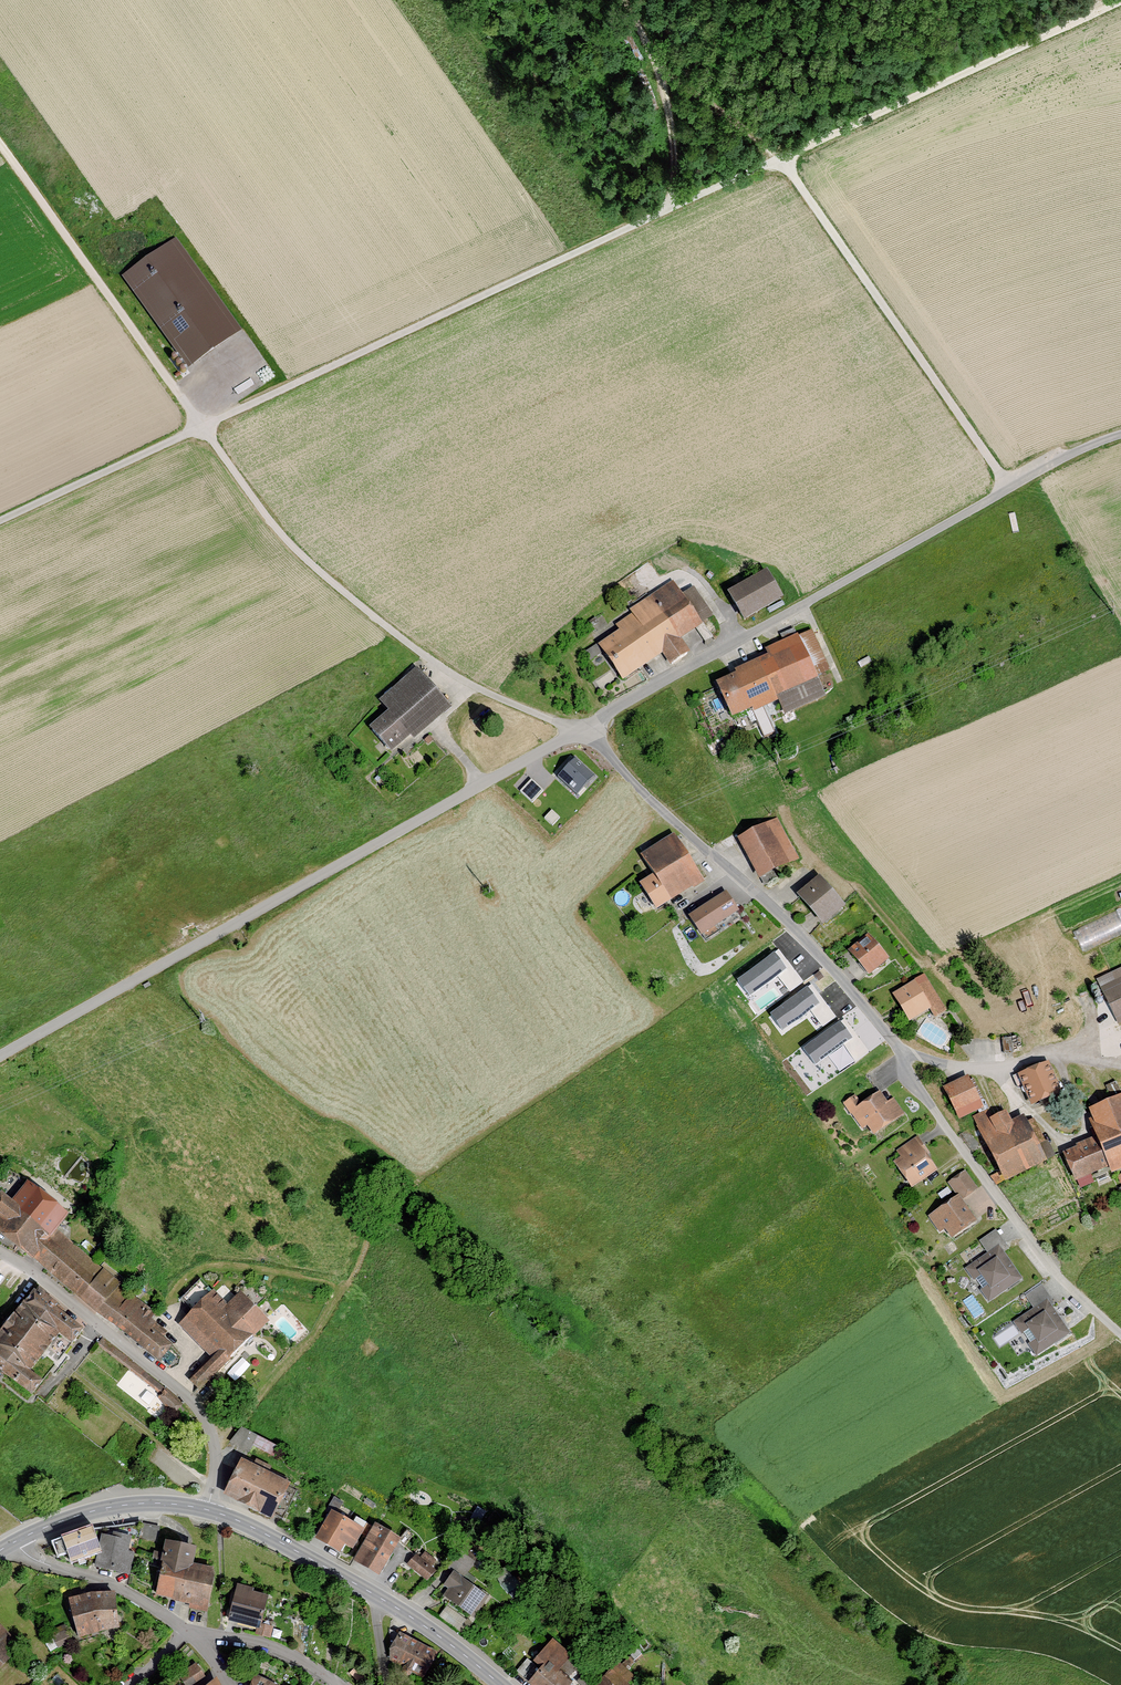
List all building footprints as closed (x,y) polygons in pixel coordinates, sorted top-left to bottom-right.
[(176,241),(124,278),(188,366),(239,329),(176,241)] [(761,570),(721,592),(737,620),(777,598),(761,570)] [(617,629),(594,644),(618,680),(658,654),(666,665),(687,652),(678,638),(700,623),(672,580),(625,611),(627,615),(613,624),(617,629)] [(751,664),(710,682),(726,719),(773,698),(780,714),(822,695),(794,634),(747,655),(751,664)] [(383,710),(364,727),(387,752),(405,735),(409,739),(446,706),(412,668),(375,701),(383,710)] [(574,759),(557,778),(577,795),(594,776),(574,759)] [(543,791),(531,780),(520,792),(532,803),(543,791)] [(560,818),(552,811),(545,819),(552,826),(560,818)] [(776,816),(733,837),(753,878),(796,858),(776,816)] [(648,874),(634,883),(651,910),(700,879),(670,833),(636,855),(648,874)] [(815,875),(792,894),(817,926),(840,907),(815,875)] [(726,894),(690,918),(702,936),(738,912),(726,894)] [(1080,952),(1120,931),(1120,915),(1117,907),(1069,931),(1080,952)] [(863,933),(844,950),(865,975),(885,958),(863,933)] [(739,982),(750,994),(784,967),(774,954),(739,982)] [(1101,988),(1116,1020),(1120,1018),(1120,968),(1109,973),(1113,983),(1101,988)] [(921,973),(888,994),(907,1022),(926,1009),(931,1017),(944,1009),(921,973)] [(771,1016),(781,1029),(818,1002),(808,989),(771,1016)] [(841,1022),(804,1050),(814,1063),(851,1035),(841,1022)] [(1013,1048),(1013,1035),(1005,1035),(1005,1049),(1013,1048)] [(1045,1061),(1013,1074),(1026,1105),(1057,1092),(1045,1061)] [(962,1076),(938,1087),(954,1119),(978,1107),(962,1076)] [(876,1091),(847,1111),(859,1129),(863,1126),(869,1134),(901,1113),(890,1097),(884,1102),(876,1091)] [(1084,1109),(1092,1128),(1085,1130),(1089,1139),(1059,1152),(1071,1181),(1104,1167),(1107,1175),(1120,1169),(1120,1096),(1120,1094),(1084,1109)] [(986,1109),(968,1117),(999,1182),(1043,1161),(1022,1118),(1008,1124),(1001,1110),(989,1115),(986,1109)] [(915,1136),(894,1150),(897,1156),(889,1162),(907,1188),(934,1169),(918,1146),(921,1144),(915,1136)] [(962,1170),(944,1182),(953,1195),(924,1215),(937,1233),(943,1229),(948,1237),(974,1219),(960,1200),(975,1189),(962,1170)] [(27,1183),(12,1202),(1,1192),(0,1194),(0,1230),(34,1256),(99,1310),(160,1358),(171,1344),(161,1337),(165,1332),(149,1318),(154,1312),(117,1284),(119,1283),(54,1229),(66,1213),(27,1183)] [(994,1229),(976,1240),(985,1252),(962,1267),(985,1301),(1018,1278),(1001,1252),(1007,1248),(994,1229)] [(1031,1309),(1011,1321),(1033,1355),(1066,1333),(1049,1306),(1053,1303),(1040,1284),(1023,1295),(1031,1309)] [(38,1286),(0,1331),(0,1366),(31,1393),(44,1377),(30,1366),(44,1349),(58,1333),(70,1343),(85,1326),(70,1313),(38,1286)] [(228,1306),(213,1292),(182,1324),(215,1357),(193,1379),(201,1387),(268,1320),(241,1293),(228,1306)] [(288,1482),(243,1460),(227,1492),(272,1515),(288,1482)] [(363,1528),(332,1510),(317,1536),(339,1549),(344,1541),(352,1546),(363,1528)] [(400,1538),(377,1524),(356,1559),(380,1572),(400,1538)] [(92,1525),(53,1539),(58,1554),(70,1550),(73,1559),(100,1549),(92,1525)] [(113,1537),(104,1535),(97,1565),(128,1572),(133,1553),(127,1552),(130,1537),(114,1533),(113,1537)] [(194,1547),(168,1541),(158,1591),(173,1595),(173,1597),(191,1602),(191,1606),(206,1609),(213,1569),(191,1565),(194,1547)] [(431,1569),(411,1551),(402,1561),(422,1579),(431,1569)] [(451,1588),(446,1595),(474,1616),(488,1597),(454,1572),(445,1584),(451,1588)] [(266,1595),(234,1586),(224,1620),(256,1629),(266,1595)] [(92,1594),(72,1599),(80,1634),(98,1628),(116,1625),(112,1593),(92,1594)] [(0,1624),(0,1649),(12,1636),(0,1624)] [(432,1654),(395,1634),(385,1649),(387,1662),(419,1678),(432,1654)] [(549,1639),(531,1658),(538,1666),(523,1682),(527,1684),(567,1684),(568,1684),(553,1671),(568,1656),(549,1639)] [(175,1674),(182,1684),(191,1684),(203,1677),(193,1662),(175,1674)] [(612,1671),(599,1684),(627,1684),(612,1671)] [(275,1684),(255,1675),(251,1684),(275,1684)]
